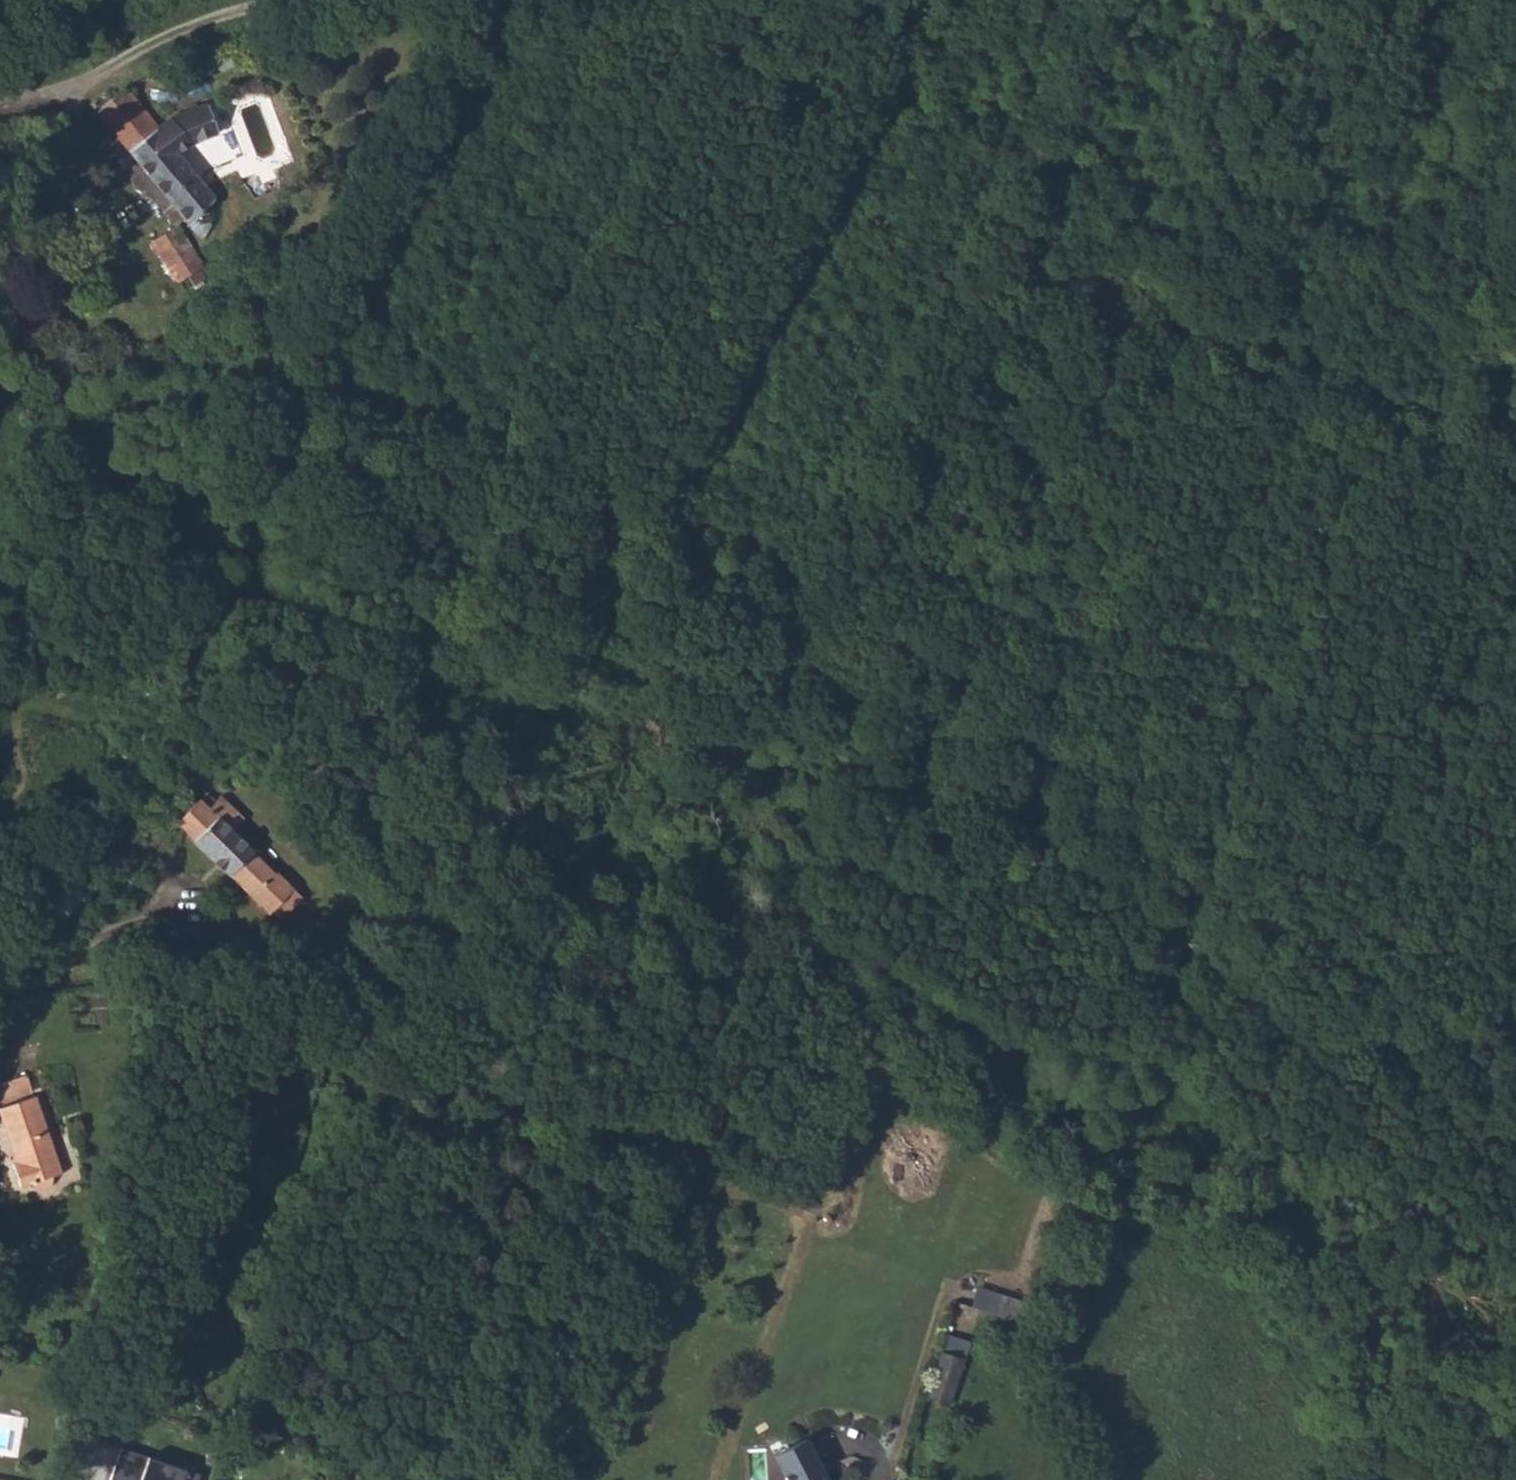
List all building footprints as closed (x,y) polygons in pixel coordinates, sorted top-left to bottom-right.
[(96,111),(186,220),(206,203),(214,197),(177,152),(188,143),(214,131),(203,102),(167,116),(156,126),(125,87),(106,102),(96,111)] [(152,242),(176,280),(186,274),(202,263),(177,225),(152,242)] [(245,817),(222,793),(215,799),(214,795),(212,793),(208,792),(205,794),(203,798),(201,796),(177,818),(253,895),(275,872),(233,829),(245,817)] [(275,872),(253,895),(269,911),(281,898),(293,886),(278,870),(275,872)] [(293,886),(281,898),(290,907),(301,895),(293,886)] [(17,1183),(30,1179),(31,1181),(34,1184),(38,1185),(43,1184),(44,1181),(47,1177),(46,1173),(56,1170),(31,1092),(0,1102),(0,1121),(13,1159),(8,1161),(17,1183)] [(937,1355),(922,1402),(942,1409),(957,1361),(937,1355)] [(801,1443),(770,1459),(781,1479),(821,1479),(801,1443)] [(109,1479),(196,1479),(200,1467),(119,1445),(109,1479)]
